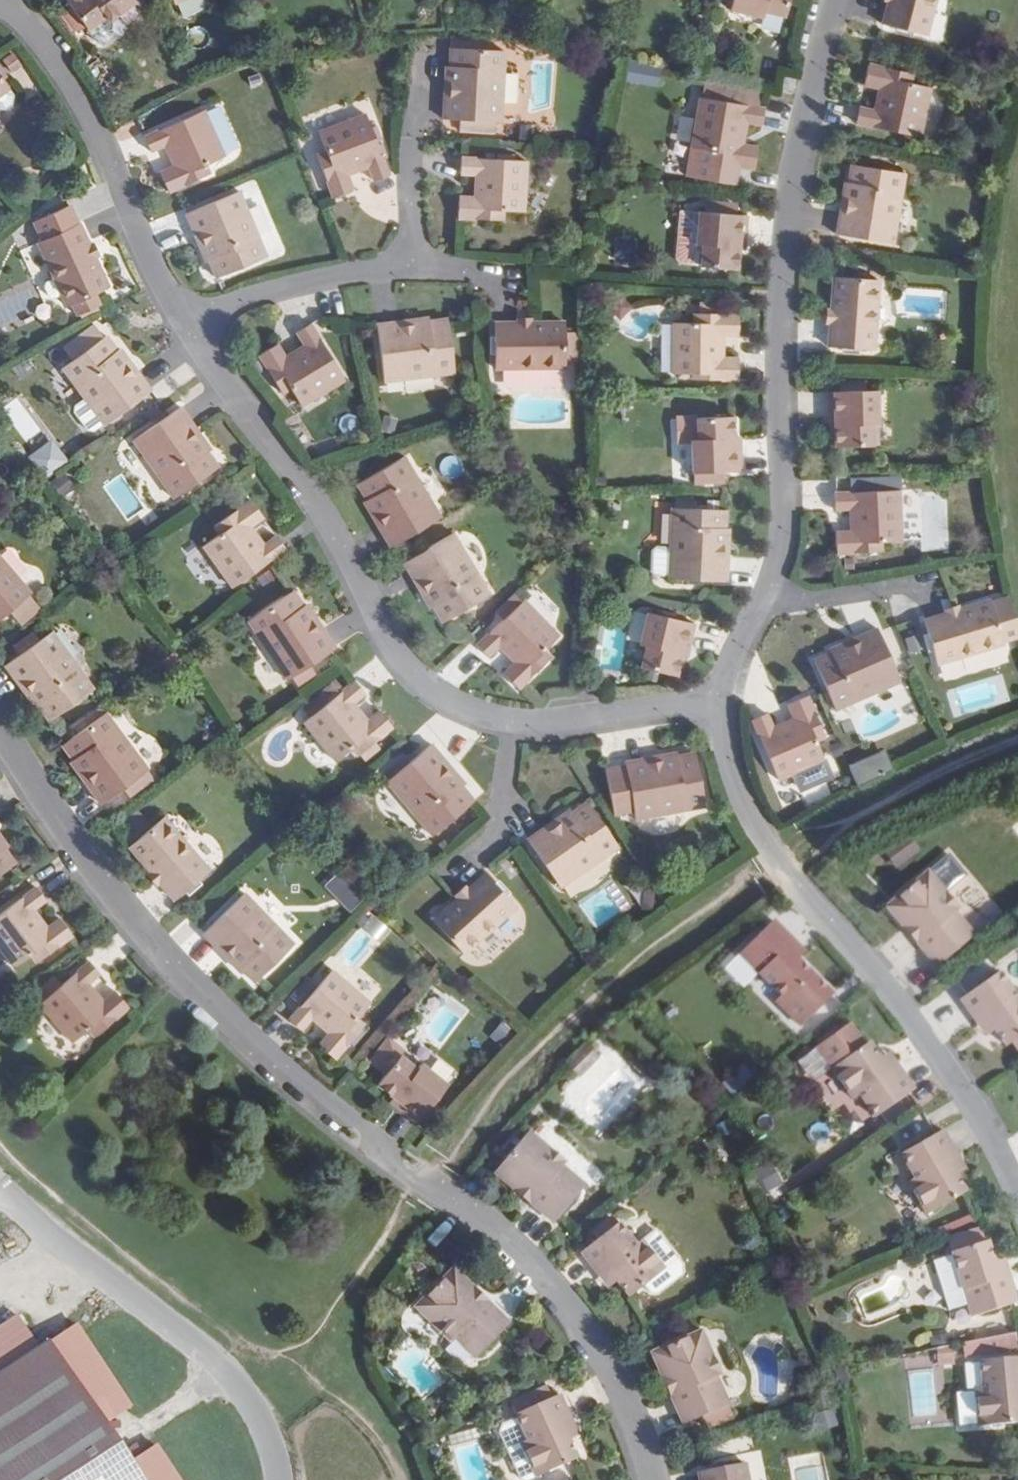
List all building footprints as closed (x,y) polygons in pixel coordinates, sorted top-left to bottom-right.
[(130,0),(64,0),(85,30),(101,19),(105,24),(133,4),(130,0)] [(730,10),(764,18),(765,12),(784,17),(789,0),(733,0),(730,10)] [(926,35),(935,0),(891,0),(891,1),(889,0),(883,25),(926,35)] [(487,123),(503,124),(506,53),(452,50),(451,70),(447,69),(446,89),(451,90),(450,97),(446,97),(444,121),(462,122),(462,132),(486,133),(487,123)] [(912,73),(869,64),(865,84),(884,88),(883,92),(878,91),(874,109),(859,106),(855,121),(920,135),(930,86),(911,82),(912,73)] [(795,79),(785,77),(782,91),(792,93),(795,79)] [(2,106),(8,101),(9,92),(3,85),(0,82),(0,106),(2,106)] [(703,85),(700,98),(686,176),(730,185),(734,165),(753,168),(756,147),(737,144),(738,140),(742,141),(746,123),(762,126),(765,110),(758,109),(761,96),(703,85)] [(204,114),(144,139),(150,154),(165,148),(172,164),(176,162),(178,166),(159,173),(167,193),(209,176),(205,168),(224,160),(204,114)] [(365,114),(317,133),(324,152),(316,156),(332,197),(352,189),(345,170),(350,168),(351,172),(368,166),(374,181),(389,175),(365,114)] [(527,163),(461,157),(460,173),(476,175),(474,193),(479,193),(479,197),(459,195),(457,216),(502,220),(502,211),(523,213),(527,163)] [(905,177),(851,166),(847,184),(844,184),(840,203),(845,204),(844,212),(838,211),(833,234),(891,246),(905,177)] [(265,258),(238,192),(185,214),(205,262),(206,262),(213,279),(265,258)] [(707,209),(732,213),(733,202),(708,199),(707,209)] [(43,241),(38,243),(55,280),(62,295),(68,306),(72,304),(77,316),(100,306),(95,294),(108,288),(94,256),(92,257),(88,248),(90,247),(79,224),(77,224),(69,206),(34,222),(43,241)] [(743,240),(746,215),(732,213),(707,209),(697,208),(693,243),(699,243),(696,263),(733,268),(736,247),(732,247),(732,239),(743,240)] [(829,347),(874,350),(879,280),(834,277),(832,312),(834,312),(833,322),(831,322),(829,347)] [(62,295),(55,280),(46,283),(46,287),(50,297),(54,298),(62,295)] [(670,375),(735,375),(736,359),(719,359),(719,341),(714,341),(714,337),(734,337),(734,316),(690,316),(690,325),(670,325),(670,375)] [(410,325),(401,327),(400,322),(376,325),(383,383),(454,374),(447,320),(429,322),(429,318),(409,320),(410,325)] [(96,323),(63,345),(72,358),(105,336),(96,323)] [(518,324),(494,324),(495,369),(565,368),(565,363),(575,363),(575,333),(565,333),(565,323),(531,323),(530,323),(530,325),(519,326),(519,324),(518,324)] [(310,325),(296,333),(303,347),(288,356),(291,360),(287,363),(277,345),(259,356),(281,394),(289,390),(299,406),(342,381),(310,325)] [(121,349),(119,349),(108,334),(63,367),(87,400),(105,424),(151,391),(121,349)] [(878,394),(829,392),(828,418),(839,418),(839,426),(834,426),(833,446),(870,448),(871,428),(877,428),(878,394)] [(23,395),(4,407),(27,442),(45,429),(23,395)] [(105,424),(87,400),(75,408),(75,412),(90,432),(93,433),(105,424)] [(209,448),(212,446),(200,430),(196,433),(191,427),(195,424),(180,405),(134,440),(177,497),(220,463),(209,448)] [(732,419),(695,418),(695,438),(689,438),(689,473),(690,473),(689,483),(720,483),(720,473),(738,473),(738,447),(727,447),(726,440),(732,440),(732,419)] [(55,438),(34,449),(47,474),(68,463),(55,438)] [(382,524),(396,544),(445,515),(409,454),(362,482),(371,499),(368,500),(378,518),(382,515),(386,522),(382,524)] [(898,493),(833,494),(833,510),(849,510),(850,528),(854,528),(855,532),(835,533),(835,553),(880,552),(879,543),(899,542),(898,493)] [(287,549),(278,536),(264,546),(254,531),(250,534),(248,530),(264,519),(252,502),(216,528),(221,535),(204,546),(234,587),(287,549)] [(725,529),(726,510),(671,508),(669,579),(728,581),(728,556),(724,556),(724,549),(729,549),(729,529),(725,529)] [(668,543),(669,515),(660,514),(659,543),(668,543)] [(447,535),(396,564),(409,586),(413,583),(417,590),(413,592),(423,609),(426,607),(436,624),(483,595),(447,535)] [(31,594),(0,555),(0,618),(31,594)] [(303,608),(292,592),(247,624),(288,682),(336,648),(322,629),(318,631),(313,625),(318,622),(306,606),(303,608)] [(512,595),(492,614),(499,622),(473,647),(484,658),(495,648),(508,661),(512,657),(515,661),(500,675),(515,690),(548,659),(541,652),(557,637),(521,601),(519,602),(512,595)] [(924,621),(937,664),(1004,643),(990,600),(957,611),(958,614),(948,616),(947,614),(924,621)] [(688,650),(694,624),(646,613),(638,646),(644,648),(639,667),(675,676),(680,655),(676,654),(677,647),(688,650)] [(828,653),(811,661),(833,711),(898,682),(875,628),(852,638),(854,643),(848,646),(845,641),(827,650),(828,653)] [(94,688),(53,630),(6,664),(20,684),(24,681),(28,687),(24,690),(35,706),(38,704),(49,720),(94,688)] [(353,706),(364,695),(355,685),(344,694),(336,685),(310,709),(317,718),(306,728),(340,764),(354,751),(360,758),(394,728),(379,712),(364,725),(362,723),(365,720),(353,706)] [(768,716),(753,722),(780,782),(826,762),(818,744),(826,740),(808,699),(788,708),(796,726),(793,727),(791,723),(774,730),(768,716)] [(148,767),(107,709),(62,741),(73,757),(70,759),(81,775),(86,773),(90,779),(86,782),(100,801),(148,767)] [(441,766),(424,747),(381,787),(428,840),(469,803),(457,789),(459,787),(446,771),(442,775),(437,769),(441,766)] [(849,764),(857,784),(894,768),(886,749),(849,764)] [(628,790),(618,792),(621,809),(631,807),(634,823),(703,810),(693,756),(676,759),(676,755),(657,759),(658,764),(649,766),(647,761),(623,765),(628,790)] [(527,842),(561,890),(619,849),(587,804),(572,815),(569,812),(553,824),(556,828),(550,832),(547,828),(527,842)] [(175,899),(209,869),(162,817),(129,847),(152,873),(154,871),(160,879),(158,881),(175,899)] [(17,862),(6,847),(9,845),(0,832),(0,874),(17,862)] [(905,836),(884,851),(896,867),(917,852),(905,836)] [(349,908),(364,892),(339,870),(325,886),(349,908)] [(927,873),(892,902),(886,907),(904,928),(912,921),(925,936),(917,943),(937,967),(942,962),(974,936),(955,912),(942,896),(945,893),(927,873)] [(434,921),(464,955),(516,909),(486,875),(460,898),(462,900),(454,907),(453,904),(434,921)] [(35,887),(0,913),(0,949),(13,966),(29,954),(34,962),(70,935),(57,918),(41,930),(39,927),(43,924),(32,909),(45,900),(35,887)] [(958,909),(945,893),(942,896),(955,912),(958,909)] [(243,973),(257,986),(295,946),(244,897),(203,939),(221,956),(224,953),(230,958),(226,962),(241,976),(243,973)] [(786,949),(794,941),(773,920),(768,925),(739,954),(759,974),(753,979),(781,1006),(813,975),(797,960),(786,949)] [(925,936),(912,921),(904,928),(917,943),(925,936)] [(794,941),(786,949),(797,960),(805,952),(794,941)] [(967,949),(952,962),(958,968),(973,956),(967,949)] [(99,973),(89,962),(41,1005),(75,1042),(89,1028),(95,1035),(128,1005),(114,990),(99,1003),(96,1000),(100,997),(88,984),(99,973)] [(333,970),(288,1017),(299,1028),(310,1017),(323,1029),(327,1026),(330,1028),(316,1043),(331,1057),(362,1025),(355,1018),(369,1004),(333,970)] [(966,995),(960,999),(977,1023),(986,1017),(995,1030),(1006,1046),(1012,1042),(1017,1050),(1017,993),(1016,995),(999,972),(966,995)] [(986,1017),(977,1023),(986,1036),(995,1030),(986,1017)] [(400,1058),(404,1054),(390,1041),(371,1063),(385,1075),(375,1086),(391,1100),(395,1096),(401,1101),(393,1109),(413,1126),(445,1089),(419,1066),(415,1071),(400,1058)] [(579,1074),(600,1055),(589,1043),(568,1063),(579,1074)] [(875,1117),(909,1094),(914,1090),(897,1066),(889,1072),(879,1059),(868,1043),(831,1068),(853,1099),(859,1095),(875,1117)] [(888,1052),(879,1059),(889,1072),(897,1066),(888,1052)] [(730,1092),(754,1080),(746,1065),(722,1078),(730,1092)] [(943,1130),(937,1133),(901,1154),(915,1178),(908,1182),(927,1214),(965,1192),(956,1175),(948,1161),(957,1156),(943,1130)] [(528,1132),(498,1168),(494,1173),(514,1190),(521,1182),(536,1195),(529,1203),(554,1223),(558,1217),(585,1186),(562,1167),(547,1153),(549,1149),(528,1132)] [(549,1149),(547,1153),(562,1167),(565,1163),(549,1149)] [(948,1161),(956,1175),(965,1170),(957,1156),(948,1161)] [(760,1186),(779,1190),(782,1174),(763,1170),(760,1186)] [(521,1182),(514,1190),(529,1203),(536,1195),(521,1182)] [(618,1223),(586,1247),(581,1252),(599,1275),(607,1269),(617,1281),(629,1297),(664,1268),(641,1239),(635,1244),(618,1223)] [(971,1317),(1010,1305),(1017,1303),(1008,1275),(998,1278),(994,1263),(987,1241),(986,1241),(981,1226),(947,1237),(952,1255),(933,1261),(948,1310),(967,1304),(971,1317)] [(1004,1259),(994,1263),(998,1278),(1008,1275),(1004,1259)] [(476,1358),(505,1328),(509,1323),(487,1301),(480,1309),(466,1295),(473,1288),(453,1269),(448,1274),(416,1307),(435,1326),(439,1322),(454,1337),(476,1358)] [(608,1288),(617,1281),(607,1269),(599,1275),(608,1288)] [(480,1309),(487,1301),(473,1288),(466,1295),(480,1309)] [(451,1341),(454,1337),(439,1322),(435,1326),(451,1341)] [(684,1424),(690,1421),(728,1405),(716,1377),(708,1358),(712,1356),(701,1331),(652,1353),(663,1378),(672,1373),(680,1391),(671,1396),(684,1424)] [(965,1357),(1017,1347),(1017,1345),(1016,1334),(963,1344),(965,1357)] [(950,1335),(931,1338),(932,1348),(953,1344),(950,1335)] [(49,1341),(0,1373),(0,1479),(139,1479),(49,1341)] [(936,1365),(956,1363),(954,1348),(935,1349),(936,1365)] [(712,1356),(708,1358),(716,1377),(720,1375),(712,1356)] [(980,1361),(983,1389),(975,1390),(979,1426),(1017,1423),(1017,1357),(980,1361)] [(672,1373),(663,1378),(671,1396),(680,1391),(672,1373)] [(551,1396),(546,1386),(534,1392),(539,1401),(551,1396)] [(559,1392),(551,1396),(539,1401),(534,1392),(512,1401),(528,1440),(521,1443),(536,1477),(577,1458),(569,1440),(562,1426),(572,1421),(559,1392)] [(519,1418),(502,1425),(501,1428),(525,1479),(526,1479),(529,1479),(536,1477),(521,1443),(528,1440),(519,1418)] [(572,1421),(562,1426),(569,1440),(578,1436),(572,1421)] [(745,1463),(698,1472),(700,1479),(748,1479),(745,1463)]
